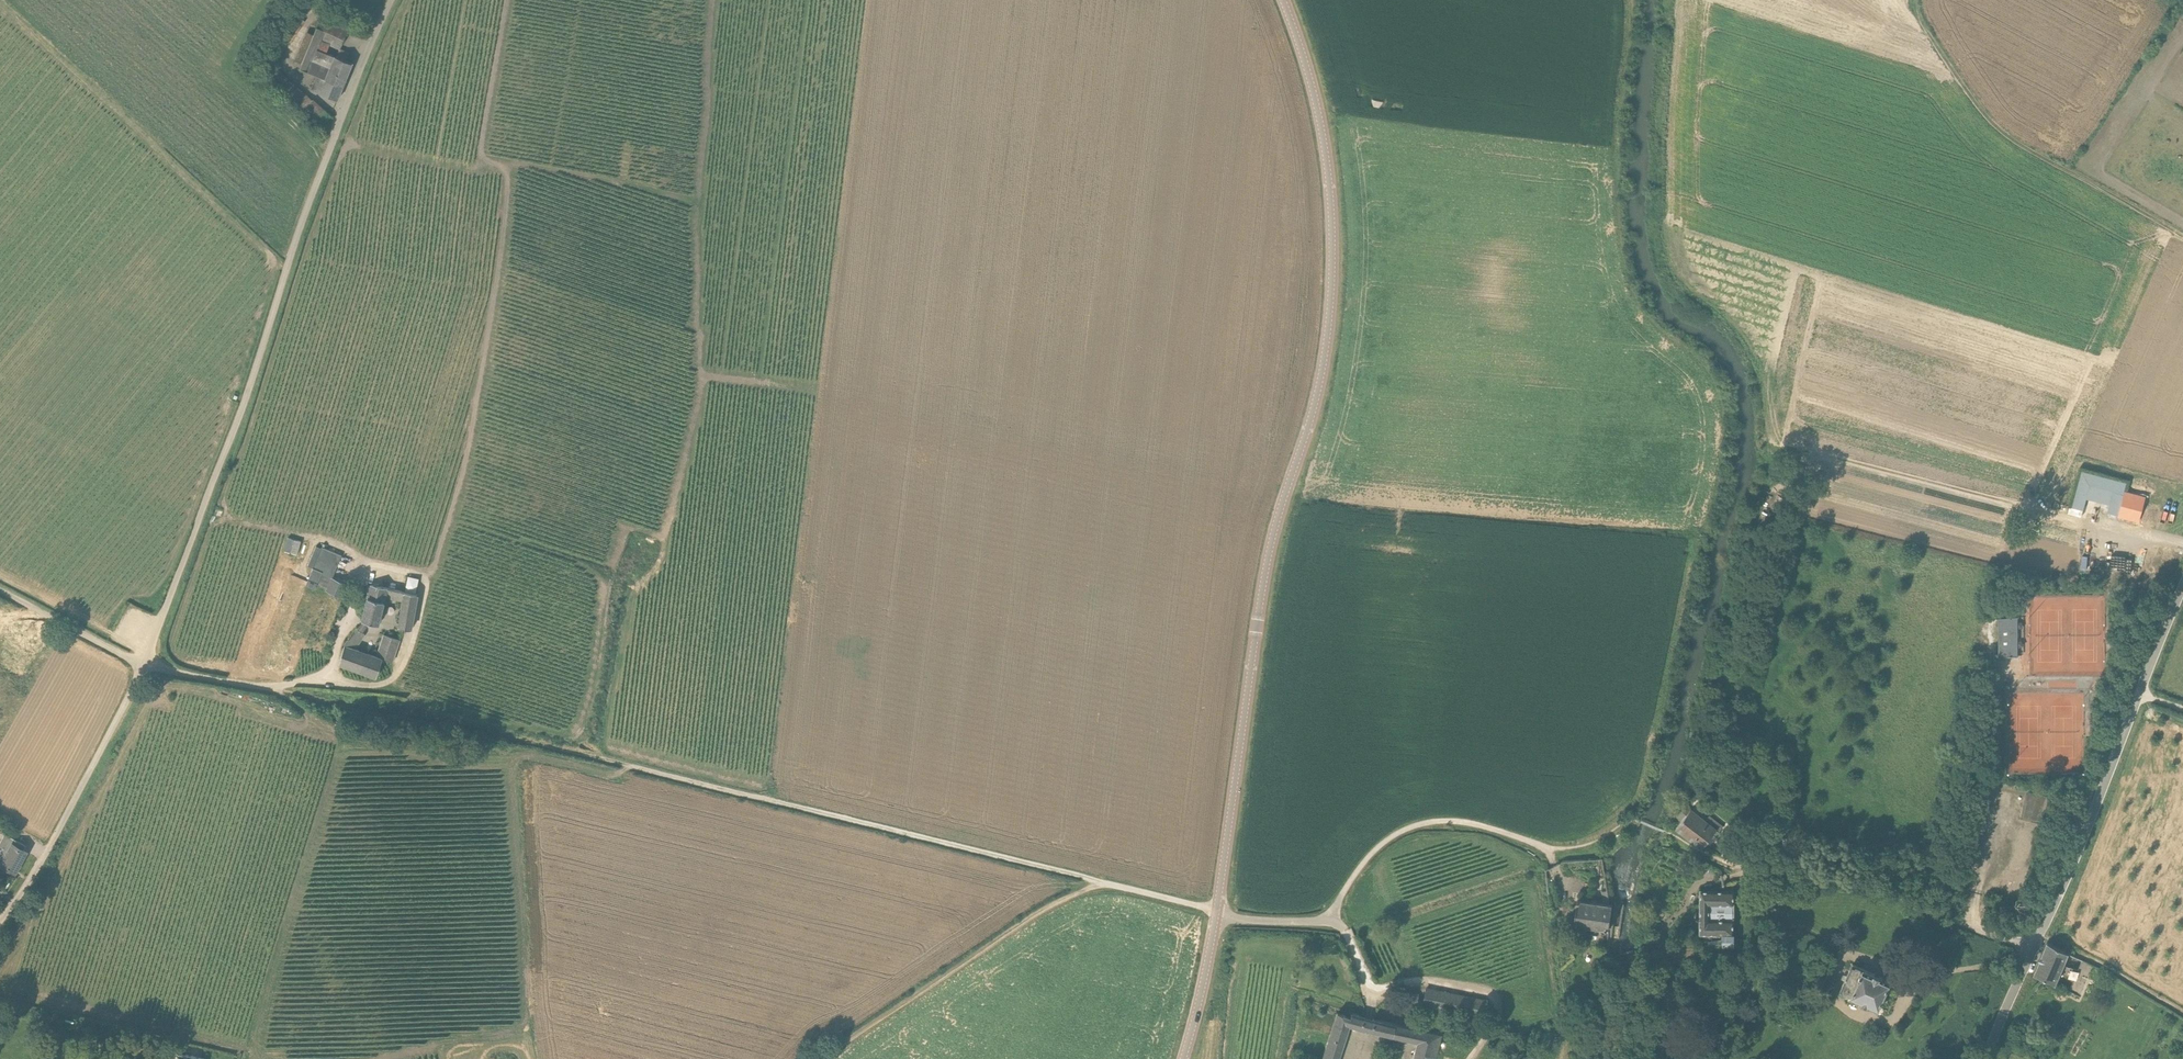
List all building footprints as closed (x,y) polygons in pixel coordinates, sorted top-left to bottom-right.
[(351,29),(353,24),(308,6),(302,21),(347,39),(349,34),(351,35),(353,30),(351,29)] [(337,100),(352,63),(345,60),(346,58),(336,55),(325,78),(317,75),(311,89),(337,100)] [(264,56),(255,66),(317,119),(325,109),(264,56)] [(1379,108),(1382,104),(1383,101),(1372,99),(1372,102),(1373,107),(1379,108)] [(2118,515),(2126,483),(2082,471),(2072,507),(2083,510),(2084,506),(2118,515)] [(2124,492),(2118,516),(2139,521),(2145,498),(2124,492)] [(2081,517),(2083,511),(2070,507),(2068,514),(2081,517)] [(307,580),(307,581),(326,589),(325,591),(342,599),(348,585),(332,578),(341,555),(321,547),(311,571),(307,580)] [(406,589),(418,591),(421,577),(409,574),(406,589)] [(363,632),(370,622),(379,624),(386,598),(402,601),(403,601),(399,627),(410,629),(417,594),(370,585),(362,619),(364,620),(357,629),(344,646),(338,664),(376,677),(382,659),(393,662),(400,640),(383,634),(376,655),(356,648),(365,635),(363,632)] [(1998,656),(2018,656),(2017,617),(1998,617),(1998,656)] [(1698,845),(1703,848),(1714,833),(1718,836),(1720,833),(1719,833),(1723,827),(1709,816),(1705,821),(1683,804),(1674,815),(1681,822),(1676,828),(1698,845)] [(16,871),(26,852),(16,847),(19,841),(5,834),(0,842),(0,863),(16,871)] [(1733,891),(1724,891),(1701,890),(1701,934),(1723,935),(1723,946),(1735,946),(1735,934),(1733,934),(1734,919),(1733,919),(1733,906),(1733,891)] [(1609,930),(1613,906),(1578,900),(1575,921),(1577,925),(1609,930)] [(2034,974),(2055,984),(2069,953),(2048,942),(2034,974)] [(2069,992),(2080,997),(2093,966),(2082,960),(2078,970),(2073,982),(2069,992)] [(1840,993),(1878,1009),(1890,981),(1853,964),(1840,993)] [(1421,1007),(1482,1019),(1486,1000),(1425,988),(1422,1000),(1417,1000),(1418,994),(1407,992),(1404,1005),(1416,1007),(1416,1006),(1421,1007)] [(1449,1037),(1441,1035),(1441,1034),(1422,1030),(1375,1019),(1373,1019),(1365,1017),(1363,1017),(1351,1014),(1350,1018),(1337,1013),(1322,1058),(1339,1058),(1349,1027),(1408,1040),(1416,1042),(1412,1058),(1444,1058),(1445,1056),(1448,1041),(1449,1037)]
